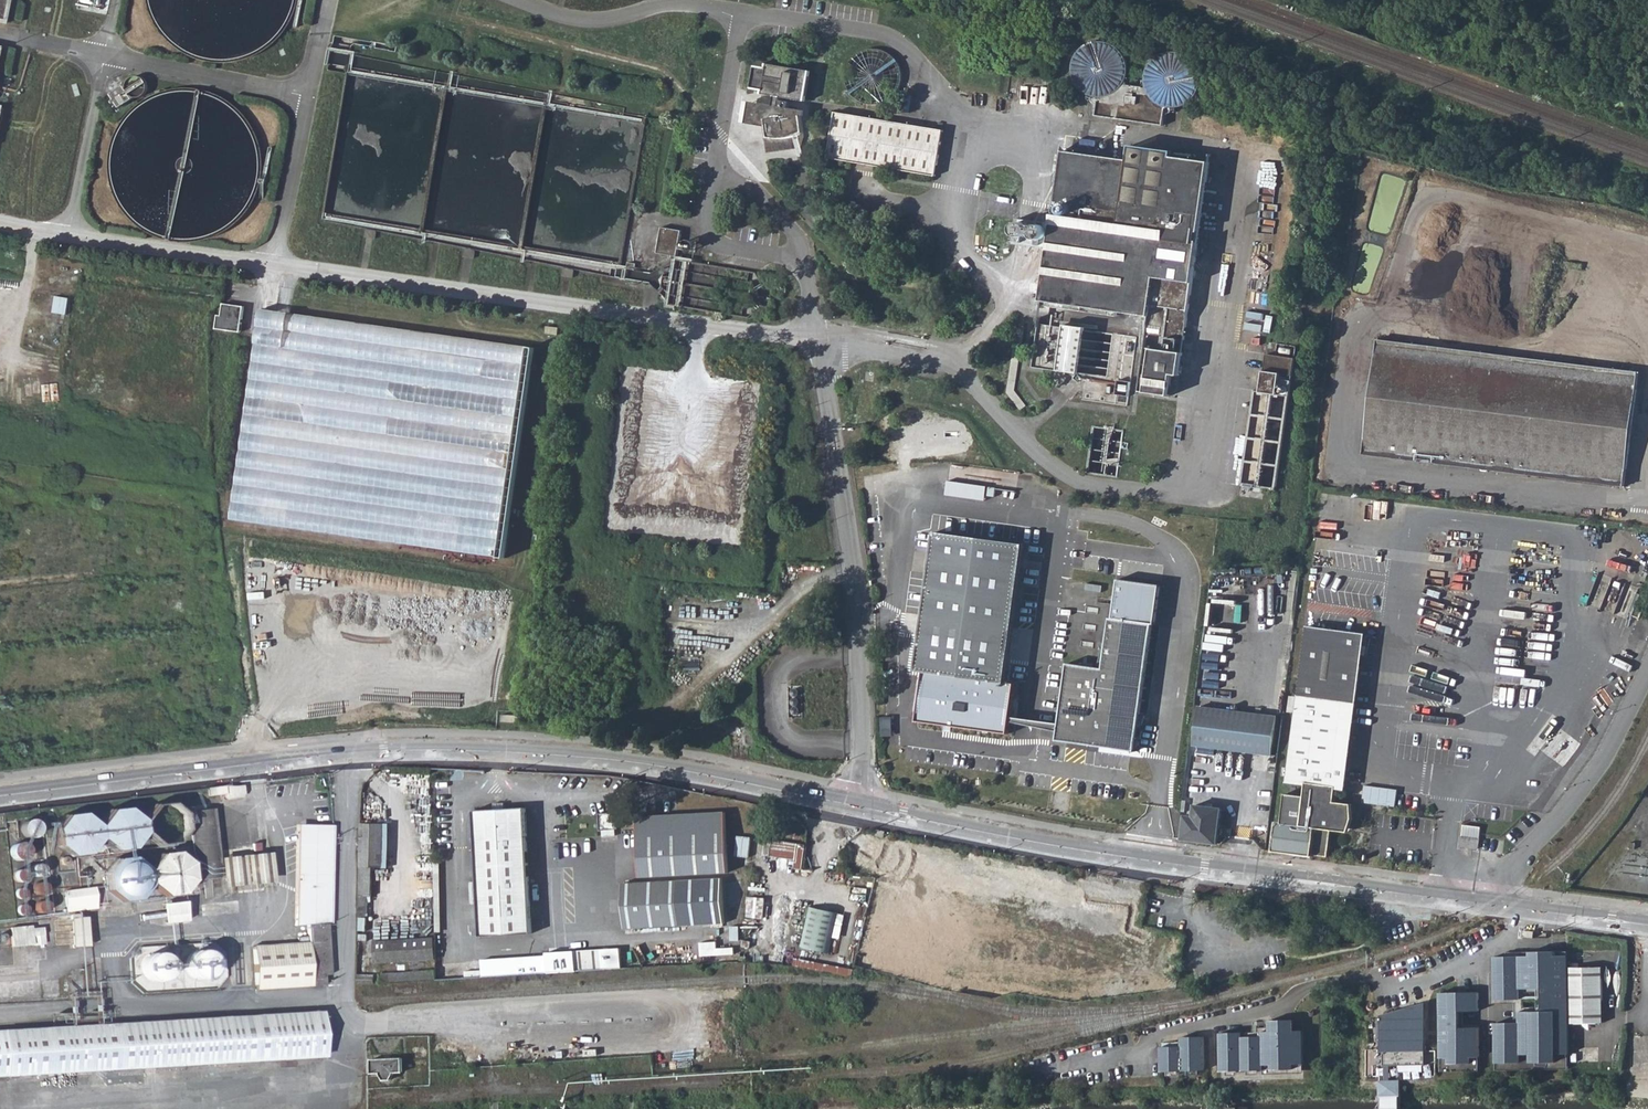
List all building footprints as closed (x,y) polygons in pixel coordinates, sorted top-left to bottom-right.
[(14,24),(18,0),(0,0),(0,21),(14,24)] [(9,48),(0,46),(0,93),(9,48)] [(848,98),(891,101),(892,87),(900,87),(902,58),(879,56),(877,82),(850,80),(848,98)] [(1098,104),(1168,114),(1171,89),(1166,88),(1162,86),(1159,83),(1157,81),(1155,80),(1152,76),(1150,72),(1149,68),(1148,62),(1133,60),(1132,63),(1131,65),(1127,70),(1123,73),(1119,76),(1117,77),(1113,79),(1108,80),(1106,80),(1101,79),(1098,104)] [(765,128),(770,141),(770,142),(775,143),(778,144),(785,144),(786,144),(788,144),(795,142),(796,142),(797,141),(802,138),(804,136),(804,134),(803,133),(802,130),(802,125),(802,120),(803,119),(803,118),(804,113),(805,111),(790,108),(792,98),(804,100),(807,75),(796,73),(796,74),(765,70),(765,72),(754,70),(750,87),(760,89),(760,91),(774,93),(772,106),(749,101),(744,124),(765,128)] [(125,97),(118,82),(107,87),(114,102),(125,97)] [(834,113),(827,159),(934,176),(942,131),(834,113)] [(1130,152),(1068,141),(1043,295),(1053,297),(1054,290),(1151,307),(1150,318),(1186,324),(1210,155),(1175,148),(1176,142),(1133,134),(1130,152)] [(681,232),(661,228),(657,253),(677,256),(681,232)] [(367,238),(376,239),(378,230),(369,229),(367,238)] [(466,247),(464,257),(473,260),(475,250),(466,247)] [(565,266),(564,276),(574,277),(575,268),(565,266)] [(216,328),(240,332),(245,306),(226,303),(224,314),(219,313),(216,328)] [(234,521),(506,559),(536,346),(264,308),(234,521)] [(1038,323),(1031,366),(1078,375),(1085,331),(1038,323)] [(1148,332),(1140,377),(1171,382),(1174,357),(1181,358),(1184,337),(1148,332)] [(1372,355),(1634,387),(1636,371),(1374,338),(1372,355)] [(1297,345),(1270,340),(1270,343),(1278,347),(1294,359),(1297,345)] [(1283,427),(1294,359),(1278,347),(1270,343),(1265,378),(1257,376),(1250,422),(1283,427)] [(1634,387),(1372,355),(1362,439),(1623,469),(1634,387)] [(1250,422),(1242,472),(1275,477),(1283,427),(1250,422)] [(1361,453),(1622,484),(1623,469),(1362,439),(1361,453)] [(1019,529),(1002,527),(1001,535),(1018,538),(1019,529)] [(1022,546),(937,533),(918,671),(924,672),(917,722),(1007,735),(1014,685),(1004,683),(1022,546)] [(1100,670),(1064,665),(1058,725),(1057,732),(1056,742),(1134,753),(1150,626),(1107,619),(1100,670)] [(1340,812),(1334,811),(1335,803),(1337,788),(1344,789),(1365,635),(1309,627),(1285,795),(1304,797),(1303,808),(1284,806),(1281,824),(1276,823),(1272,852),(1310,857),(1311,856),(1326,858),(1330,832),(1336,833),(1339,831),(1345,831),(1346,823),(1341,822),(1341,819),(1340,812)] [(788,685),(788,718),(803,718),(802,685),(788,685)] [(1198,707),(1194,745),(1194,746),(1196,747),(1270,756),(1276,717),(1198,707)] [(892,718),(883,718),(883,734),(892,735),(892,718)] [(207,789),(208,795),(223,794),(224,798),(238,797),(241,793),(243,793),(241,784),(207,789)] [(1365,785),(1364,802),(1397,805),(1399,788),(1365,785)] [(187,805),(188,812),(206,810),(206,803),(187,805)] [(478,937),(531,936),(527,808),(503,808),(503,803),(493,803),(493,810),(474,810),(478,937)] [(1342,804),(1335,803),(1334,811),(1340,812),(1341,819),(1341,822),(1346,823),(1345,831),(1339,831),(1336,833),(1346,834),(1351,824),(1351,805),(1342,804)] [(65,816),(55,830),(56,846),(70,857),(86,855),(98,840),(113,851),(130,849),(142,835),(157,846),(173,844),(184,829),(182,814),(170,804),(153,806),(140,821),(126,809),(109,811),(96,828),(80,815),(65,816)] [(1185,816),(1182,841),(1217,845),(1222,808),(1194,805),(1193,817),(1185,816)] [(209,810),(206,810),(188,812),(195,880),(216,879),(209,810)] [(640,816),(643,876),(729,871),(725,811),(640,816)] [(599,816),(600,832),(617,831),(616,816),(599,816)] [(296,820),(295,927),(307,927),(309,943),(254,947),(256,989),(324,986),(324,983),(330,981),(326,923),(328,924),(330,920),(333,822),(296,820)] [(25,836),(29,836),(33,835),(35,831),(35,826),(32,823),(28,822),(24,823),(22,826),(21,830),(22,833),(25,836)] [(383,824),(360,823),(360,847),(358,916),(367,916),(367,898),(369,898),(370,867),(382,867),(383,824)] [(1460,838),(1459,848),(1478,850),(1479,840),(1460,838)] [(802,869),(805,844),(772,840),(770,857),(795,860),(794,868),(802,869)] [(15,858),(19,858),(23,856),(25,853),(25,849),(22,845),(19,844),(15,845),(12,848),(11,852),(12,855),(15,858)] [(114,862),(105,872),(107,891),(120,901),(137,898),(148,884),(164,895),(182,893),(190,880),(188,862),(175,853),(159,856),(147,871),(131,860),(114,862)] [(245,857),(248,884),(267,882),(263,854),(245,857)] [(220,859),(223,887),(243,884),(240,857),(220,859)] [(879,861),(869,860),(867,874),(878,876),(879,861)] [(34,876),(36,876),(39,875),(41,873),(41,870),(39,868),(36,868),(33,869),(31,871),(32,874),(34,876)] [(17,881),(20,882),(23,881),(25,878),(24,876),(22,873),(19,873),(17,874),(15,876),(15,879),(17,881)] [(36,893),(39,894),(42,893),(43,891),(43,888),(41,886),(38,885),(35,887),(35,890),(36,893)] [(623,888),(624,933),(680,931),(678,886),(623,888)] [(63,893),(66,913),(95,909),(92,889),(63,893)] [(18,899),(21,899),(24,898),(25,896),(25,893),(23,891),(20,890),(17,892),(16,894),(16,897),(18,899)] [(191,905),(193,900),(192,898),(189,896),(187,899),(183,899),(183,897),(180,898),(179,899),(173,901),(172,899),(169,900),(169,901),(164,902),(162,899),(159,900),(159,902),(154,903),(152,900),(151,900),(149,903),(146,903),(143,902),(141,904),(142,908),(142,909),(144,909),(145,907),(149,907),(151,910),(154,907),(159,907),(162,909),(164,907),(165,905),(169,905),(170,907),(173,907),(174,905),(178,904),(180,906),(183,906),(184,903),(188,903),(189,905),(191,905)] [(38,911),(41,912),(43,911),(45,909),(45,906),(43,904),(40,903),(38,904),(36,907),(36,910),(38,911)] [(20,915),(23,916),(25,914),(27,912),(26,909),(25,907),(22,906),(19,907),(18,910),(18,913),(20,915)] [(836,914),(806,907),(797,947),(827,954),(836,914)] [(41,937),(31,938),(34,960),(43,958),(41,937)] [(375,964),(436,960),(434,939),(374,942),(375,964)] [(206,973),(209,971),(212,967),(213,963),(213,959),(212,955),(209,952),(205,949),(201,948),(197,949),(193,950),(190,953),(188,957),(187,962),(188,966),(190,970),(193,973),(197,974),(202,974),(206,973)] [(581,972),(603,970),(603,950),(548,953),(548,956),(549,974),(581,972)] [(1497,1062),(1570,1061),(1569,1023),(1606,1023),(1605,967),(1568,968),(1568,956),(1555,956),(1555,951),(1530,952),(1530,956),(1495,957),(1495,999),(1520,999),(1520,996),(1527,996),(1527,989),(1543,989),(1544,1011),(1520,1011),(1520,1023),(1496,1023),(1497,1062)] [(162,977),(166,975),(169,972),(170,967),(170,963),(169,959),(166,956),(162,953),(158,952),(154,953),(150,955),(146,958),(144,961),(144,966),(145,970),(147,974),(150,977),(154,978),(158,979),(162,977)] [(549,974),(548,956),(483,960),(484,978),(549,974)] [(871,957),(869,968),(887,973),(890,963),(871,957)] [(379,974),(380,983),(392,983),(433,981),(436,981),(436,972),(379,974)] [(374,976),(357,977),(357,984),(374,983),(374,976)] [(1440,992),(1441,1058),(1480,1057),(1480,1027),(1461,1028),(1461,1011),(1479,1011),(1479,992),(1440,992)] [(1415,1021),(1408,1021),(1404,1010),(1383,1017),(1384,1066),(1393,1066),(1425,1065),(1425,1019),(1415,1019),(1415,1021)] [(323,1057),(320,1014),(0,1032),(0,1076),(323,1057)] [(1222,1071),(1265,1069),(1264,1064),(1304,1063),(1303,1031),(1295,1031),(1295,1020),(1270,1021),(1270,1032),(1263,1032),(1263,1037),(1243,1037),(1243,1033),(1221,1033),(1222,1071)] [(1182,1045),(1162,1045),(1162,1069),(1206,1070),(1207,1035),(1182,1035),(1182,1045)] [(1480,1057),(1441,1058),(1442,1072),(1480,1071),(1480,1057)] [(401,1060),(370,1061),(370,1076),(379,1075),(383,1082),(390,1081),(394,1074),(403,1073),(401,1060)] [(1570,1061),(1497,1062),(1497,1070),(1570,1069),(1570,1061)] [(594,1076),(595,1084),(603,1084),(603,1075),(594,1076)]
